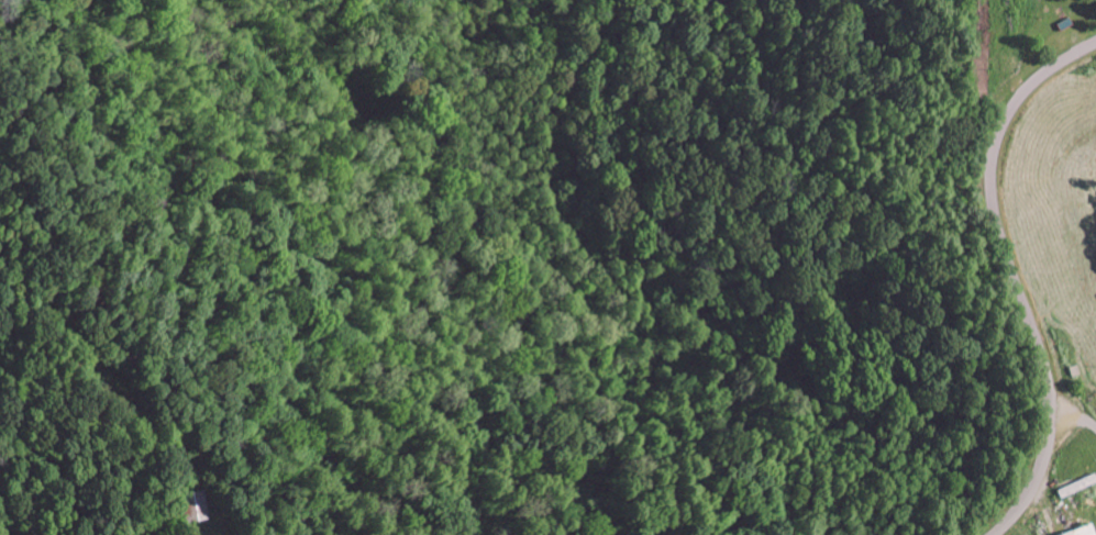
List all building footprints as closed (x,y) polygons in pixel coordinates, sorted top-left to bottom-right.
[(1093,525),(1064,534),(1095,534),(1095,533),(1093,525)]
